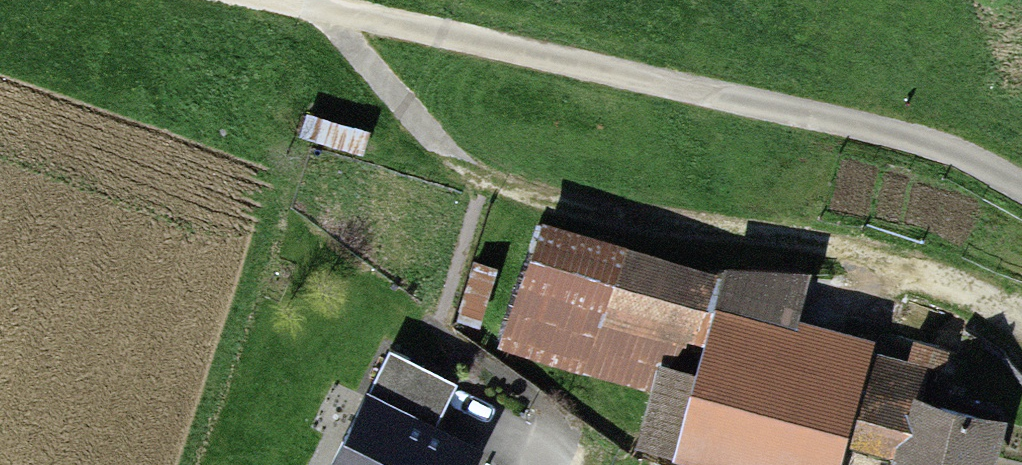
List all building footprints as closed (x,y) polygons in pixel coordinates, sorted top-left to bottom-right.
[(540,239),(493,352),(651,400),(656,386),(691,397),(714,329),(718,290),(540,239)] [(718,290),(714,329),(788,337),(793,290),(719,283),(718,290)] [(849,464),(893,464),(909,421),(922,388),(788,337),(714,329),(691,397),(669,464),(848,464),(849,464)] [(391,353),(334,464),(477,464),(484,453),(437,429),(458,387),(391,353)] [(691,397),(656,386),(651,400),(630,464),(669,464),(691,397)] [(909,421),(893,464),(988,464),(994,447),(909,421)]
